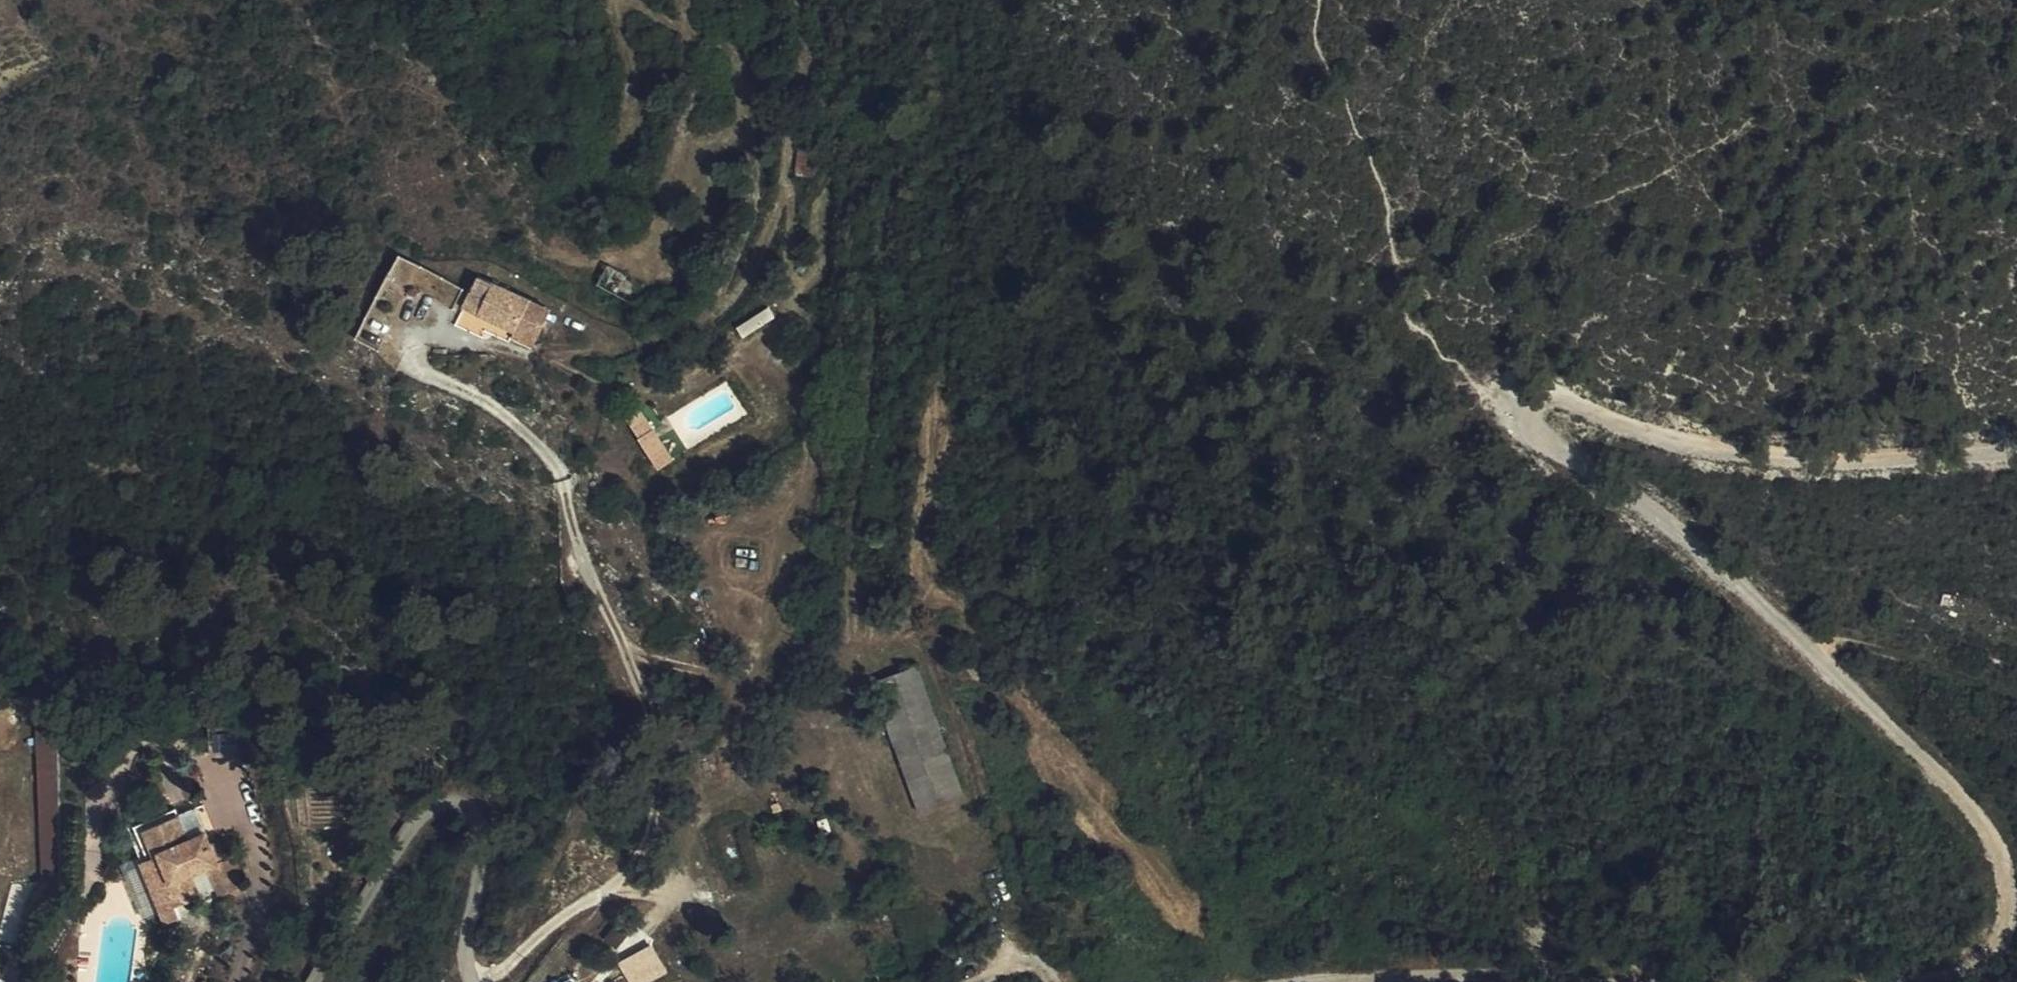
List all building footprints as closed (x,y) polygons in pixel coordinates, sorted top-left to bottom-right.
[(538,301),(506,284),(494,309),(526,326),(538,301)] [(627,417),(657,467),(673,458),(644,408),(627,417)] [(39,791),(59,790),(57,724),(37,725),(39,791)] [(118,835),(157,934),(172,928),(169,920),(160,898),(166,894),(153,863),(147,866),(135,836),(168,822),(166,816),(118,835)] [(182,852),(168,822),(135,836),(147,866),(153,863),(166,894),(160,898),(169,920),(193,911),(183,888),(194,883),(205,911),(232,900),(220,871),(207,877),(200,858),(187,864),(182,852)] [(194,847),(182,852),(187,864),(200,858),(194,847)]
